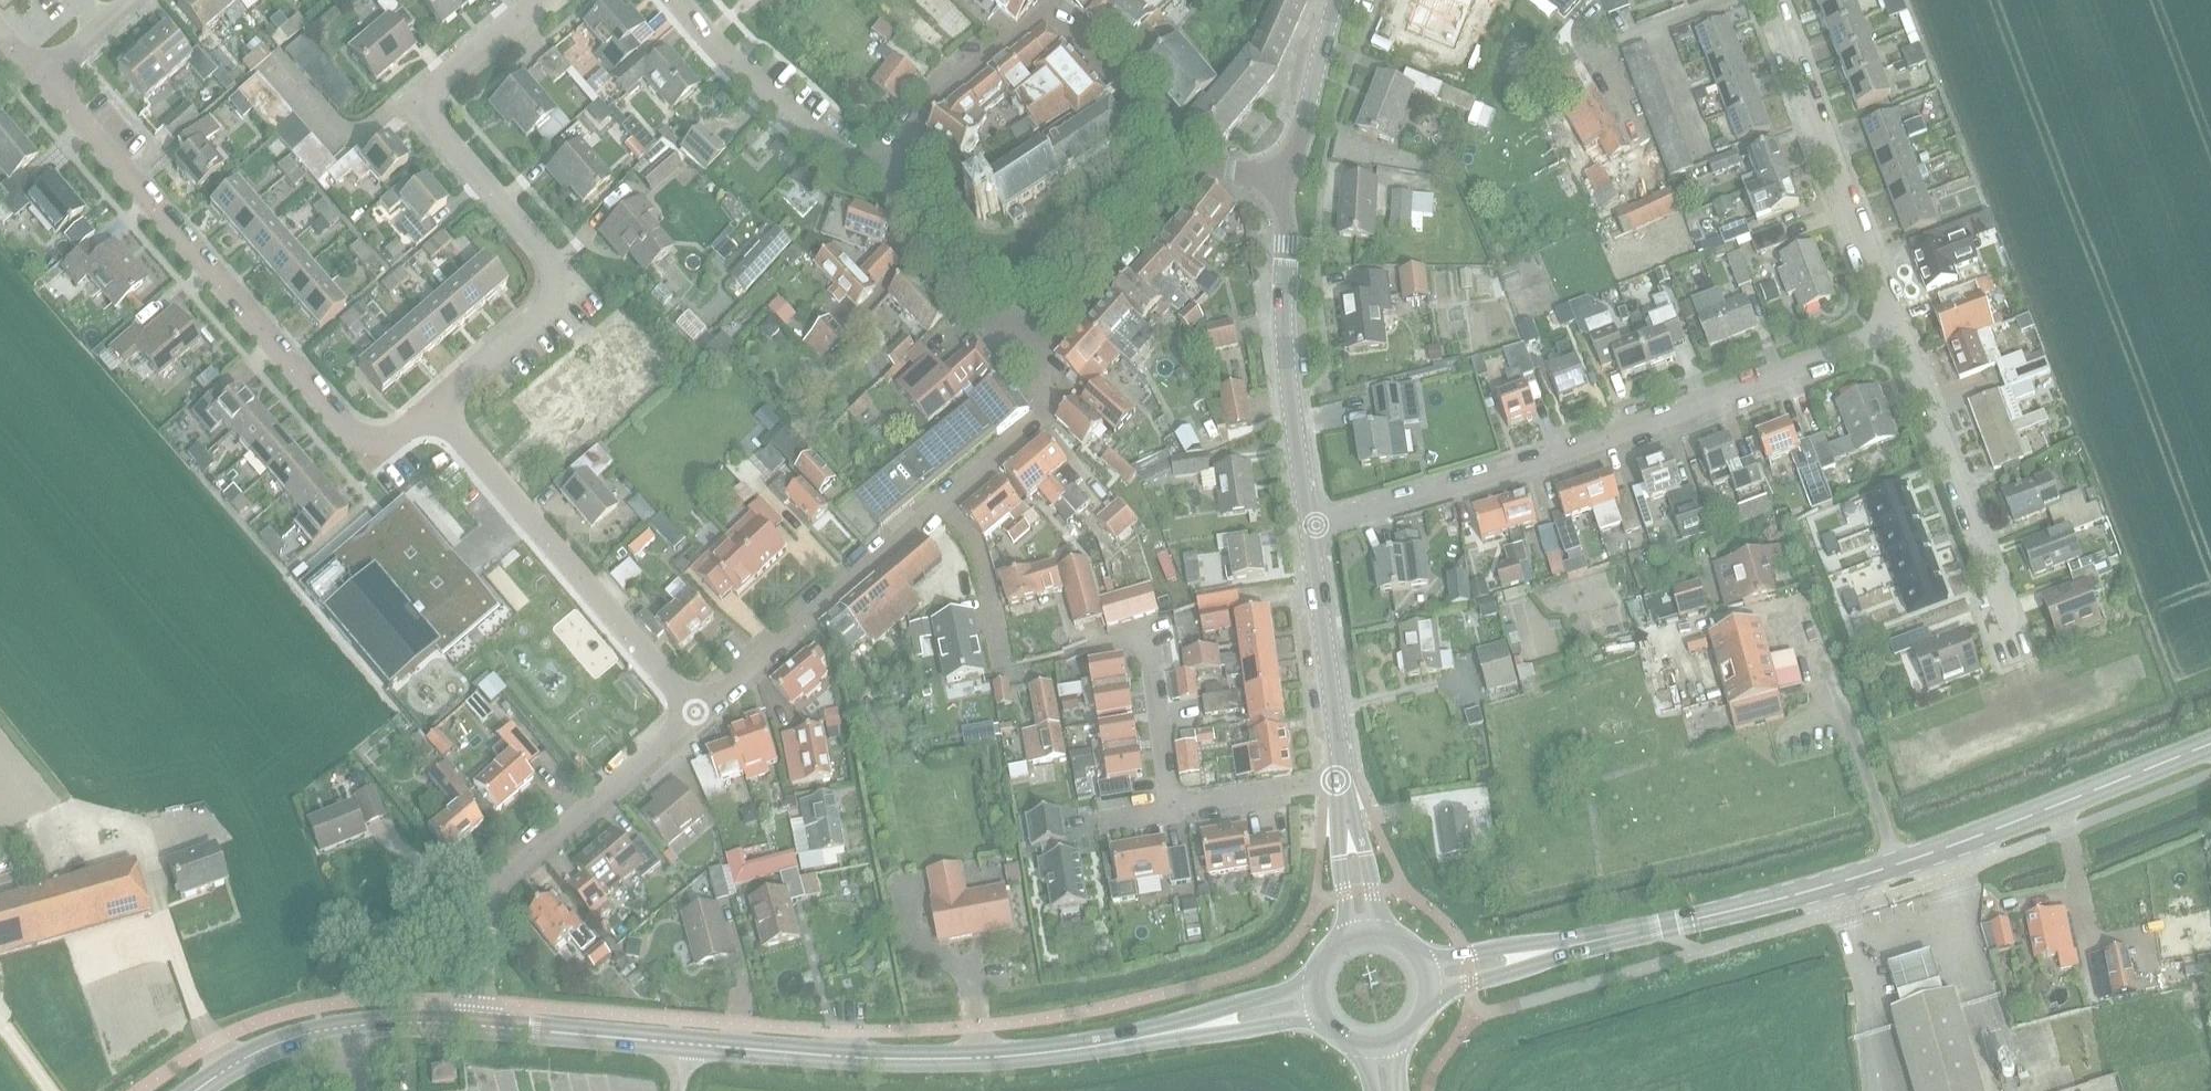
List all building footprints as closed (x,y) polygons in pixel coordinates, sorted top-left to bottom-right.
[(205,0),(181,0),(177,4),(202,33),(220,17),(205,0)] [(237,0),(205,0),(220,17),(238,1),(237,0)] [(387,70),(414,48),(402,34),(413,24),(393,0),(383,0),(377,5),(387,17),(349,48),(375,79),(387,70)] [(441,23),(469,0),(421,0),(441,23)] [(614,70),(639,48),(629,36),(643,25),(634,15),(629,19),(613,0),(611,0),(583,24),(604,47),(595,55),(610,72),(614,70)] [(1017,21),(1034,0),(993,0),(1017,21)] [(1105,31),(1126,1),(1125,0),(1067,0),(1105,31)] [(1105,31),(1123,45),(1124,44),(1132,55),(1149,38),(1141,27),(1145,23),(1151,28),(1162,17),(1157,11),(1151,16),(1138,0),(1125,0),(1126,1),(1105,31)] [(1276,70),(1279,63),(1290,41),(1307,1),(1305,0),(1273,0),(1247,53),(1207,104),(1204,102),(1187,122),(1219,150),(1240,124),(1259,101),(1268,90),(1265,87),(1276,75),(1275,73),(1276,70)] [(1408,26),(1453,44),(1471,0),(1418,0),(1408,26)] [(1574,0),(1545,0),(1564,17),(1577,3),(1574,0)] [(1608,16),(1629,8),(1626,0),(1602,0),(1608,16)] [(1862,18),(1855,0),(1834,0),(1819,6),(1829,31),(1862,18)] [(1889,19),(1907,13),(1902,0),(1882,0),(1889,19)] [(297,15),(287,23),(296,33),(306,25),(297,15)] [(1696,29),(1707,57),(1738,46),(1727,17),(1696,29)] [(1838,56),(1845,54),(1871,44),(1862,18),(1829,31),(1838,56)] [(893,31),(879,20),(870,30),(885,42),(893,31)] [(286,42),(296,33),(287,23),(277,32),(286,42)] [(964,90),(963,90),(983,114),(1009,93),(1013,98),(1038,130),(1070,109),(1078,118),(1105,94),(1107,93),(1086,70),(1076,58),(1062,43),(1045,23),(1029,37),(1029,36),(1028,37),(1015,48),(1008,54),(1007,53),(989,69),(989,70),(964,90)] [(164,30),(140,50),(166,80),(185,64),(203,83),(217,71),(196,48),(187,56),(164,30)] [(285,52),(294,62),(313,45),(304,35),(285,52)] [(1181,114),(1216,84),(1178,39),(1142,70),(1181,114)] [(1623,51),(1628,64),(1651,55),(1646,42),(1623,51)] [(1848,82),(1879,70),(1881,69),(1871,44),(1845,54),(1838,56),(1848,82)] [(322,55),(313,45),(294,62),(303,73),(322,55)] [(1901,51),(1908,70),(1926,63),(1919,45),(1901,51)] [(261,46),(251,55),(260,65),(270,56),(261,46)] [(919,75),(913,70),(883,46),(877,54),(888,63),(873,84),(896,103),(919,75)] [(1738,46),(1707,57),(1717,85),(1748,73),(1738,46)] [(536,62),(543,70),(553,82),(570,68),(553,48),(536,62)] [(140,50),(118,70),(117,71),(143,101),(166,80),(140,50)] [(640,55),(623,70),(613,78),(625,92),(644,76),(671,107),(696,86),(665,50),(648,65),(640,55)] [(250,73),(260,65),(251,55),(241,63),(250,73)] [(331,65),(322,55),(303,73),(312,82),(331,65)] [(1656,68),(1651,55),(1628,64),(1633,77),(1656,68)] [(1609,159),(1628,148),(1579,64),(1560,75),(1609,159)] [(340,75),(331,65),(312,82),(320,92),(340,75)] [(1661,81),(1656,68),(1633,77),(1638,90),(1661,81)] [(1406,69),(1406,70),(1401,82),(1381,74),(1358,129),(1392,142),(1414,89),(1436,98),(1442,84),(1406,69)] [(1879,70),(1848,82),(1858,108),(1891,96),(1881,69),(1879,70)] [(594,95),(611,80),(602,70),(585,84),(594,95)] [(1717,85),(1727,112),(1759,100),(1748,73),(1717,85)] [(238,92),(247,101),(266,84),(258,75),(238,92)] [(349,85),(340,75),(320,92),(329,102),(349,85)] [(525,135),(553,111),(522,75),(489,103),(501,117),(506,112),(525,135)] [(1638,90),(1642,101),(1665,93),(1661,81),(1638,90)] [(275,95),(266,84),(247,101),(256,112),(275,95)] [(358,95),(349,85),(329,102),(338,113),(358,95)] [(945,107),(927,132),(960,155),(977,131),(987,117),(983,114),(963,90),(963,91),(950,101),(945,107)] [(1670,104),(1665,93),(1642,101),(1647,113),(1670,104)] [(284,104),(275,95),(256,112),(264,121),(284,104)] [(1759,100),(1727,112),(1738,141),(1769,129),(1759,100)] [(1023,206),(1021,204),(1032,196),(1034,199),(1036,197),(1034,195),(1046,187),(1048,189),(1051,187),(1049,185),(1060,178),(1061,180),(1064,178),(1063,176),(1083,162),(1084,164),(1086,162),(1085,161),(1127,133),(1127,134),(1131,132),(1128,129),(1127,129),(1122,121),(1128,117),(1123,110),(1117,114),(1112,105),(1110,101),(1107,103),(1107,104),(1076,124),(1071,117),(1043,135),(1046,140),(1041,142),(1040,141),(1039,142),(1037,139),(1034,140),(1036,143),(1025,151),(1023,148),(1020,150),(1022,153),(1011,160),(1009,157),(1007,159),(1009,162),(999,168),(997,166),(995,167),(997,170),(986,178),(984,175),(981,177),(983,180),(981,181),(984,186),(981,188),(983,191),(973,198),(970,195),(968,197),(970,200),(969,200),(970,201),(966,203),(968,205),(971,203),(978,214),(975,216),(977,220),(980,217),(983,221),(986,218),(984,215),(989,212),(991,215),(993,215),(995,214),(996,212),(1000,209),(1004,215),(1006,214),(1007,217),(1009,215),(1014,223),(1014,224),(1027,215),(1021,207),(1023,206)] [(293,115),(284,104),(264,121),(273,131),(293,115)] [(1674,117),(1670,104),(1647,113),(1651,125),(1674,117)] [(161,126),(173,140),(197,118),(185,105),(161,126)] [(533,129),(545,143),(568,125),(555,111),(533,129)] [(1864,123),(1875,151),(1906,139),(1896,111),(1864,123)] [(8,197),(29,180),(20,170),(37,156),(2,115),(0,117),(0,171),(8,180),(0,187),(0,188),(8,197)] [(302,125),(293,115),(273,131),(282,142),(302,125)] [(1679,130),(1674,117),(1651,125),(1656,138),(1679,130)] [(175,165),(196,190),(221,168),(203,146),(219,132),(208,119),(178,145),(186,155),(175,165)] [(581,202),(609,179),(579,143),(588,135),(578,122),(554,143),(564,155),(546,170),(559,184),(563,180),(581,202)] [(282,142),(290,151),(310,135),(302,125),(282,142)] [(681,148),(704,171),(724,150),(700,128),(681,148)] [(1684,142),(1679,130),(1656,138),(1661,151),(1684,142)] [(319,146),(310,135),(290,151),(300,162),(319,146)] [(378,185),(407,160),(388,138),(365,158),(357,149),(337,166),(327,174),(336,185),(350,172),(358,182),(369,174),(378,185)] [(1885,178),(1917,166),(1906,139),(1875,151),(1885,178)] [(624,146),(637,162),(645,156),(631,140),(624,146)] [(1661,151),(1666,163),(1689,154),(1684,142),(1661,151)] [(327,155),(319,146),(300,162),(308,171),(327,155)] [(1742,181),(1746,192),(1788,176),(1776,146),(1749,156),(1756,175),(1742,181)] [(1715,174),(1740,165),(1735,150),(1709,160),(1715,174)] [(649,190),(678,165),(669,154),(639,178),(649,190)] [(1694,168),(1689,154),(1666,163),(1671,177),(1694,168)] [(337,166),(327,155),(308,171),(318,182),(327,174),(337,166)] [(1584,174),(1595,193),(1610,185),(1594,156),(1583,162),(1588,172),(1584,174)] [(276,167),(285,176),(295,168),(286,158),(276,167)] [(1885,178),(1896,206),(1927,194),(1917,166),(1885,178)] [(303,177),(295,168),(285,176),(293,186),(303,177)] [(29,180),(8,197),(1,204),(14,219),(30,205),(54,234),(83,209),(54,176),(37,190),(29,180)] [(1788,176),(1746,192),(1757,220),(1799,204),(1788,176)] [(390,212),(396,207),(401,203),(412,216),(399,227),(416,246),(437,227),(429,218),(446,204),(425,180),(415,188),(407,178),(380,201),(390,212)] [(1372,237),(1376,181),(1343,179),(1339,234),(1372,237)] [(1206,181),(1182,210),(1212,235),(1221,242),(1225,236),(1217,229),(1237,205),(1206,181)] [(228,226),(254,203),(236,182),(209,205),(228,226)] [(1624,234),(1679,211),(1670,189),(1615,213),(1624,234)] [(1392,229),(1421,230),(1422,219),(1432,219),(1433,195),(1394,193),(1392,229)] [(1927,194),(1896,206),(1906,233),(1938,221),(1927,194)] [(643,271),(669,250),(641,217),(650,209),(639,197),(599,231),(617,252),(623,247),(643,271)] [(881,245),(891,218),(855,205),(836,198),(822,236),(865,252),(869,241),(881,245)] [(1718,217),(1734,211),(1730,198),(1714,204),(1718,217)] [(313,208),(321,218),(331,209),(322,199),(313,208)] [(228,226),(246,247),(272,224),(254,203),(228,226)] [(339,219),(331,209),(321,218),(329,227),(339,219)] [(1212,235),(1182,210),(1154,246),(1194,281),(1196,283),(1207,294),(1216,283),(1191,260),(1212,235)] [(1954,270),(1978,261),(1970,238),(1996,228),(1990,212),(1935,233),(1940,245),(1914,255),(1927,290),(1957,279),(1954,270)] [(1725,244),(1750,235),(1745,221),(1720,230),(1725,244)] [(246,247),(264,267),(290,244),(272,224),(246,247)] [(1757,254),(1788,243),(1782,226),(1751,238),(1757,254)] [(731,278),(746,291),(791,242),(777,229),(731,278)] [(441,232),(432,240),(440,250),(450,242),(441,232)] [(383,250),(392,261),(405,251),(396,240),(383,250)] [(431,259),(440,250),(432,240),(422,249),(431,259)] [(348,249),(357,259),(367,250),(358,241),(348,249)] [(1782,255),(1789,274),(1782,276),(1791,300),(1798,297),(1802,310),(1834,298),(1813,243),(1782,255)] [(86,246),(62,267),(77,284),(87,275),(115,307),(142,283),(131,271),(134,268),(113,244),(97,258),(86,246)] [(264,267),(282,288),(308,265),(290,244),(264,267)] [(1194,281),(1154,246),(1130,273),(1160,301),(1162,299),(1167,293),(1155,281),(1164,271),(1185,291),(1194,281)] [(873,292),(873,287),(833,247),(815,265),(857,307),(873,292)] [(899,263),(885,249),(862,272),(876,286),(899,263)] [(375,260),(367,250),(357,259),(365,269),(375,260)] [(1739,288),(1752,282),(1741,252),(1727,257),(1739,288)] [(462,276),(485,302),(507,284),(484,257),(462,276)] [(282,288),(300,309),(326,286),(308,265),(282,288)] [(400,268),(390,276),(399,286),(408,278),(400,268)] [(1399,272),(1402,301),(1428,298),(1425,269),(1399,272)] [(889,293),(916,323),(930,335),(951,313),(908,273),(889,293)] [(1171,307),(1162,299),(1160,301),(1130,273),(1111,294),(1134,316),(1143,323),(1153,311),(1162,318),(1171,307)] [(389,295),(399,286),(390,276),(381,285),(389,295)] [(465,320),(485,302),(462,276),(442,294),(465,320)] [(1380,313),(1389,312),(1385,276),(1354,279),(1356,298),(1344,300),(1350,350),(1384,346),(1380,313)] [(1948,345),(1988,330),(2001,325),(1997,316),(1992,318),(1982,294),(1994,290),(1989,276),(1939,296),(1944,308),(1936,311),(1948,345)] [(345,307),(326,286),(300,309),(318,330),(345,307)] [(1638,339),(1649,368),(1676,358),(1665,330),(1678,325),(1666,292),(1652,297),(1659,316),(1650,320),(1655,333),(1638,339)] [(1709,345),(1757,327),(1746,298),(1724,306),(1719,292),(1693,301),(1709,345)] [(421,311),(444,338),(465,320),(442,294),(421,311)] [(1111,294),(1084,324),(1120,354),(1126,359),(1134,351),(1117,335),(1134,316),(1111,294)] [(622,300),(596,323),(626,356),(651,333),(622,300)] [(358,304),(349,312),(357,322),(367,314),(358,304)] [(1193,304),(1178,318),(1189,331),(1203,319),(1193,304)] [(423,356),(444,338),(421,311),(400,329),(423,356)] [(158,376),(198,342),(173,312),(143,338),(133,328),(110,348),(124,364),(137,352),(158,376)] [(348,330),(357,322),(349,312),(339,321),(348,330)] [(1649,368),(1638,339),(1622,346),(1609,313),(1585,323),(1598,356),(1611,351),(1621,379),(1649,368)] [(822,361),(847,339),(829,319),(804,342),(822,361)] [(1210,350),(1238,345),(1233,320),(1205,326),(1210,350)] [(596,323),(580,336),(610,370),(626,356),(596,323)] [(1084,324),(1055,355),(1090,387),(1120,354),(1084,324)] [(380,347),(402,374),(423,356),(400,329),(380,347)] [(1988,330),(1948,345),(1960,378),(1997,364),(2002,376),(2028,366),(2024,354),(2001,362),(1988,330)] [(580,336),(564,351),(594,384),(610,370),(580,336)] [(894,368),(915,347),(904,336),(883,356),(894,368)] [(968,395),(971,398),(1002,375),(1001,374),(1002,373),(977,342),(942,369),(919,345),(906,357),(916,368),(896,386),(927,421),(962,392),(968,386),(973,391),(968,395)] [(1559,402),(1588,391),(1570,343),(1557,348),(1563,364),(1547,370),(1559,402)] [(1523,377),(1534,373),(1524,344),(1503,350),(1512,373),(1505,376),(1511,391),(1497,397),(1507,426),(1537,415),(1523,377)] [(381,392),(402,374),(380,347),(358,366),(381,392)] [(564,351),(548,364),(578,398),(594,384),(564,351)] [(2002,376),(2006,389),(1970,402),(1983,435),(2012,424),(2008,412),(2020,407),(2013,388),(2052,373),(2047,359),(2028,366),(2002,376)] [(548,364),(523,386),(553,420),(578,398),(548,364)] [(1002,375),(971,398),(965,403),(966,403),(853,494),(880,527),(995,434),(997,435),(1029,410),(1017,394),(1002,375)] [(177,385),(190,401),(199,392),(186,377),(177,385)] [(1081,404),(1104,425),(1115,436),(1136,413),(1101,382),(1081,404)] [(1227,429),(1251,425),(1243,385),(1219,390),(1222,401),(1206,405),(1217,429),(1226,427),(1227,429)] [(523,386),(497,409),(527,442),(553,420),(523,386)] [(222,423),(230,432),(257,409),(238,388),(228,397),(220,387),(191,412),(210,434),(222,423)] [(1399,425),(1403,424),(1398,387),(1375,390),(1380,427),(1357,430),(1362,466),(1391,462),(1390,451),(1402,449),(1399,425)] [(1877,388),(1845,401),(1839,403),(1852,437),(1828,446),(1833,461),(1896,437),(1877,388)] [(1076,400),(1057,420),(1072,434),(1070,435),(1084,447),(1104,425),(1081,404),(1076,400)] [(2017,411),(2020,421),(2037,415),(2034,405),(2017,411)] [(230,432),(248,453),(275,430),(257,409),(230,432)] [(2037,415),(2020,421),(2012,424),(1983,435),(1995,468),(2033,454),(2028,440),(2023,441),(2020,433),(2050,422),(2046,411),(2037,415)] [(874,426),(881,435),(892,426),(884,417),(874,426)] [(1790,453),(1797,472),(1813,513),(1834,505),(1809,439),(1796,444),(1788,423),(1757,434),(1767,462),(1790,453)] [(275,430),(248,453),(266,474),(293,451),(275,430)] [(1735,493),(1761,483),(1752,459),(1739,464),(1729,438),(1699,449),(1710,478),(1730,471),(1733,478),(1729,479),(1735,493)] [(1045,439),(1025,456),(1076,515),(1090,503),(1076,487),(1071,491),(1057,474),(1067,465),(1045,439)] [(187,453),(195,463),(205,454),(197,445),(187,453)] [(610,463),(595,447),(569,469),(578,480),(561,494),(589,527),(615,505),(592,478),(610,463)] [(1168,450),(1129,467),(1136,474),(1172,460),(1168,450)] [(266,474),(284,495),(311,472),(293,451),(266,474)] [(1128,484),(1136,475),(1109,451),(1102,460),(1128,484)] [(213,464),(205,454),(195,463),(203,473),(213,464)] [(795,470),(819,495),(835,481),(811,455),(795,470)] [(1175,478),(1208,473),(1205,455),(1173,460),(1175,478)] [(1038,490),(1053,507),(1067,523),(1076,515),(1025,456),(1005,474),(1027,499),(1038,490)] [(1649,501),(1680,490),(1669,457),(1638,468),(1649,501)] [(1208,473),(1201,474),(1203,489),(1218,487),(1222,516),(1255,512),(1249,466),(1216,471),(1208,472),(1208,473)] [(284,495),(302,515),(329,492),(311,472),(284,495)] [(1610,474),(1582,484),(1592,511),(1599,532),(1621,525),(1624,534),(1640,529),(1627,491),(1617,494),(1610,474)] [(787,499),(811,524),(827,509),(801,481),(793,488),(783,477),(769,490),(782,504),(787,499)] [(2054,521),(2087,509),(2081,493),(2059,501),(2050,477),(2005,494),(2016,522),(2050,509),(2054,521)] [(1014,543),(1030,529),(1022,519),(1028,513),(1022,506),(998,479),(980,495),(1003,522),(1010,516),(1015,522),(1004,532),(1014,543)] [(1570,519),(1592,511),(1582,484),(1556,492),(1563,513),(1553,516),(1561,541),(1565,553),(1580,548),(1570,519)] [(1905,485),(1865,500),(1876,529),(1916,514),(1905,485)] [(223,495),(231,504),(241,496),(233,486),(223,495)] [(1705,527),(1699,507),(1692,488),(1668,496),(1674,515),(1681,535),(1705,527)] [(329,492),(302,515),(320,537),(347,514),(329,492)] [(1003,522),(980,495),(961,511),(984,538),(1003,522)] [(1500,503),(1508,534),(1536,526),(1527,495),(1500,503)] [(249,505),(241,496),(231,504),(239,514),(249,505)] [(752,516),(729,538),(762,573),(786,550),(771,534),(782,523),(761,500),(748,512),(752,516)] [(1118,501),(1097,519),(1116,541),(1137,523),(1118,501)] [(1508,534),(1500,503),(1472,511),(1481,542),(1508,534)] [(1741,526),(1771,516),(1767,505),(1737,515),(1741,526)] [(2087,509),(2054,521),(2059,534),(2025,546),(2036,575),(2081,558),(2072,534),(2103,522),(2097,505),(2087,509)] [(351,544),(304,584),(332,618),(356,647),(390,685),(439,644),(443,649),(492,607),(462,571),(460,573),(404,508),(356,550),(351,544)] [(1916,514),(1876,529),(1886,557),(1926,542),(1916,514)] [(657,532),(676,552),(685,543),(666,523),(657,532)] [(1545,557),(1559,553),(1551,526),(1537,530),(1545,557)] [(259,536),(267,546),(277,537),(269,528),(259,536)] [(1228,582),(1234,581),(1264,577),(1260,546),(1249,548),(1247,534),(1217,538),(1219,552),(1230,550),(1232,569),(1226,569),(1228,582)] [(1379,570),(1377,571),(1380,593),(1410,589),(1427,586),(1422,549),(1418,550),(1416,535),(1397,537),(1399,553),(1377,556),(1379,570)] [(1834,535),(1821,540),(1824,548),(1837,544),(1834,535)] [(285,547),(277,537),(267,546),(275,555),(285,547)] [(762,573),(729,538),(693,571),(721,601),(732,590),(737,596),(761,573),(762,573)] [(876,577),(908,614),(922,603),(910,589),(942,561),(922,538),(876,577)] [(1926,542),(1886,557),(1897,585),(1937,570),(1926,542)] [(1512,546),(1517,565),(1527,563),(1522,544),(1512,546)] [(1837,544),(1824,548),(1827,557),(1840,552),(1837,544)] [(1522,583),(1517,565),(1512,546),(1504,549),(1509,568),(1497,571),(1502,588),(1522,583)] [(1777,547),(1725,561),(1732,589),(1738,588),(1743,604),(1776,595),(1769,568),(1782,565),(1777,547)] [(1187,587),(1200,585),(1196,555),(1183,557),(1187,587)] [(2079,563),(2081,570),(2107,561),(2104,555),(2092,560),(2091,558),(2079,563)] [(622,590),(641,573),(629,559),(610,575),(622,590)] [(1075,624),(1102,616),(1086,560),(1058,568),(1075,624)] [(2100,579),(2114,574),(2109,561),(2071,576),(2076,588),(2045,599),(2050,615),(2053,614),(2061,635),(2079,628),(2081,631),(2101,623),(2091,596),(2104,591),(2100,579)] [(1008,606),(1063,590),(1055,564),(1001,579),(1008,606)] [(1937,570),(1897,585),(1908,614),(1948,599),(1937,570)] [(908,614),(876,577),(821,625),(845,652),(865,635),(873,644),(908,614)] [(676,604),(673,607),(697,633),(714,618),(678,581),(675,584),(665,592),(676,604)] [(1679,619),(1707,611),(1699,585),(1671,593),(1679,619)] [(1150,586),(1137,589),(1144,615),(1157,612),(1150,586)] [(1132,619),(1144,615),(1137,589),(1125,593),(1132,619)] [(1235,589),(1197,596),(1200,614),(1238,607),(1235,589)] [(1854,592),(1841,596),(1844,605),(1857,600),(1854,592)] [(1125,593),(1112,596),(1120,622),(1132,619),(1125,593)] [(1679,619),(1671,593),(1643,601),(1650,627),(1679,619)] [(1107,626),(1120,622),(1112,596),(1100,600),(1107,626)] [(1475,604),(1479,620),(1498,614),(1494,599),(1475,604)] [(1857,600),(1844,605),(1847,613),(1860,609),(1857,600)] [(697,633),(673,607),(656,621),(645,610),(636,618),(657,639),(664,632),(681,650),(697,633)] [(1230,629),(1227,609),(1200,614),(1203,634),(1230,629)] [(1236,617),(1239,646),(1258,644),(1258,641),(1273,639),(1269,613),(1236,617)] [(935,622),(948,682),(984,675),(971,614),(935,622)] [(1784,716),(1778,694),(1802,687),(1792,652),(1769,659),(1759,623),(1710,635),(1735,730),(1784,716)] [(1441,671),(1453,669),(1451,653),(1438,655),(1434,626),(1402,630),(1405,656),(1399,657),(1401,670),(1407,670),(1408,676),(1441,672),(1441,671)] [(1930,691),(1979,673),(1963,631),(1932,642),(1927,631),(1891,644),(1896,656),(1915,649),(1930,691)] [(1241,657),(1233,657),(1232,655),(1219,657),(1220,668),(1224,668),(1242,665),(1276,661),(1273,639),(1258,641),(1258,644),(1239,646),(1241,657)] [(1063,654),(1061,645),(1050,647),(1052,656),(1063,654)] [(823,670),(826,668),(824,659),(824,658),(814,647),(807,652),(806,651),(789,666),(771,682),(791,706),(803,695),(806,698),(820,687),(817,683),(827,675),(823,670)] [(1183,652),(1186,673),(1193,672),(1220,668),(1219,657),(1217,648),(1183,652)] [(1508,650),(1479,658),(1489,693),(1517,685),(1508,650)] [(1092,681),(1081,683),(1081,684),(1083,695),(1130,688),(1128,677),(1126,678),(1123,661),(1089,667),(1092,681)] [(1226,679),(1243,677),(1245,692),(1279,687),(1276,661),(1242,665),(1224,668),(1226,679)] [(1175,674),(1168,675),(1172,702),(1197,698),(1193,672),(1186,673),(1182,673),(1175,674)] [(505,691),(493,676),(477,689),(490,704),(505,691)] [(1007,682),(993,684),(997,706),(1010,704),(1007,682)] [(1033,763),(1065,758),(1052,684),(1030,688),(1037,729),(1023,731),(1028,759),(1032,758),(1033,763)] [(1081,684),(1058,688),(1060,699),(1083,695),(1081,684)] [(1279,687),(1245,692),(1202,699),(1204,716),(1248,711),(1249,725),(1278,721),(1283,720),(1279,687)] [(1130,688),(1083,695),(1085,707),(1096,706),(1098,720),(1132,715),(1129,698),(1132,698),(1130,688)] [(822,710),(824,719),(838,716),(837,708),(822,710)] [(730,732),(733,741),(744,773),(748,782),(769,775),(765,765),(777,761),(759,712),(745,717),(748,726),(730,732)] [(840,725),(838,716),(824,719),(826,728),(840,725)] [(491,768),(514,795),(533,778),(525,769),(523,767),(537,753),(509,720),(493,734),(499,740),(489,749),(500,761),(491,768)] [(1236,771),(1254,769),(1256,779),(1291,774),(1286,730),(1279,731),(1278,721),(1249,725),(1251,735),(1250,735),(1253,755),(1234,757),(1236,771)] [(1102,744),(1092,746),(1094,758),(1140,750),(1139,740),(1136,740),(1133,724),(1100,729),(1102,744)] [(782,735),(792,784),(831,777),(821,728),(797,732),(782,735)] [(410,740),(425,758),(433,752),(417,734),(410,740)] [(728,796),(722,781),(744,773),(733,741),(707,750),(710,757),(691,765),(709,805),(728,796)] [(1140,750),(1094,758),(1096,770),(1106,768),(1108,782),(1098,784),(1101,801),(1132,796),(1129,780),(1142,777),(1139,761),(1142,760),(1140,750)] [(427,776),(435,786),(452,806),(427,828),(447,852),(481,822),(465,803),(471,797),(443,762),(427,776)] [(1010,779),(1028,776),(1026,764),(1008,767),(1010,779)] [(514,795),(491,768),(472,785),(495,811),(514,795)] [(644,816),(668,845),(704,815),(674,780),(662,791),(667,797),(644,816)] [(368,819),(382,814),(373,791),(359,797),(368,819)] [(805,830),(839,824),(834,797),(813,801),(800,804),(805,830)] [(320,852),(363,834),(350,804),(308,822),(320,852)] [(1079,906),(1087,905),(1079,854),(1058,857),(1056,843),(1064,842),(1059,811),(1026,816),(1031,847),(1042,846),(1044,860),(1038,860),(1042,884),(1048,883),(1052,910),(1060,909),(1061,913),(1080,910),(1079,906)] [(1445,857),(1472,853),(1466,811),(1439,815),(1445,857)] [(839,824),(805,830),(810,854),(799,856),(801,872),(825,867),(822,853),(844,849),(839,824)] [(1245,827),(1202,834),(1209,876),(1251,869),(1252,878),(1284,873),(1278,837),(1248,842),(1245,827)] [(640,839),(629,848),(614,830),(594,846),(623,881),(634,871),(641,879),(661,864),(640,839)] [(1191,882),(1185,850),(1167,853),(1164,840),(1112,848),(1118,886),(1169,877),(1171,885),(1191,882)] [(180,897),(226,881),(214,846),(168,862),(180,897)] [(591,915),(596,911),(601,918),(613,908),(603,897),(623,881),(594,846),(574,863),(584,875),(569,888),(591,915)] [(727,855),(735,885),(798,868),(795,856),(743,870),(738,852),(727,855)] [(135,861),(51,885),(65,937),(149,913),(135,861)] [(708,871),(717,901),(730,898),(721,867),(708,871)] [(934,901),(932,901),(940,941),(1011,928),(1004,888),(965,895),(960,867),(929,872),(934,901)] [(818,874),(800,878),(798,871),(780,875),(785,893),(752,901),(764,947),(799,938),(789,903),(823,894),(818,874)] [(51,885),(0,900),(0,956),(65,937),(51,885)] [(582,952),(594,942),(582,928),(583,927),(572,915),(567,919),(550,899),(539,909),(536,906),(525,915),(554,950),(570,937),(582,952)] [(683,915),(697,965),(732,956),(718,906),(683,915)] [(2064,907),(2026,915),(2035,960),(2057,955),(2060,969),(2078,966),(2075,950),(2073,951),(2064,907)] [(1992,923),(1998,952),(2013,949),(2007,920),(1992,923)] [(856,927),(840,931),(846,956),(862,952),(856,927)] [(594,968),(611,954),(601,943),(585,957),(594,968)] [(2127,950),(2103,955),(2112,998),(2136,993),(2127,950)] [(1890,962),(1904,1007),(1943,996),(1929,951),(1890,962)] [(1953,993),(1943,996),(1904,1007),(1891,1011),(1914,1090),(1982,1090),(1953,993)] [(434,1083),(454,1082),(453,1068),(433,1070),(434,1083)]
